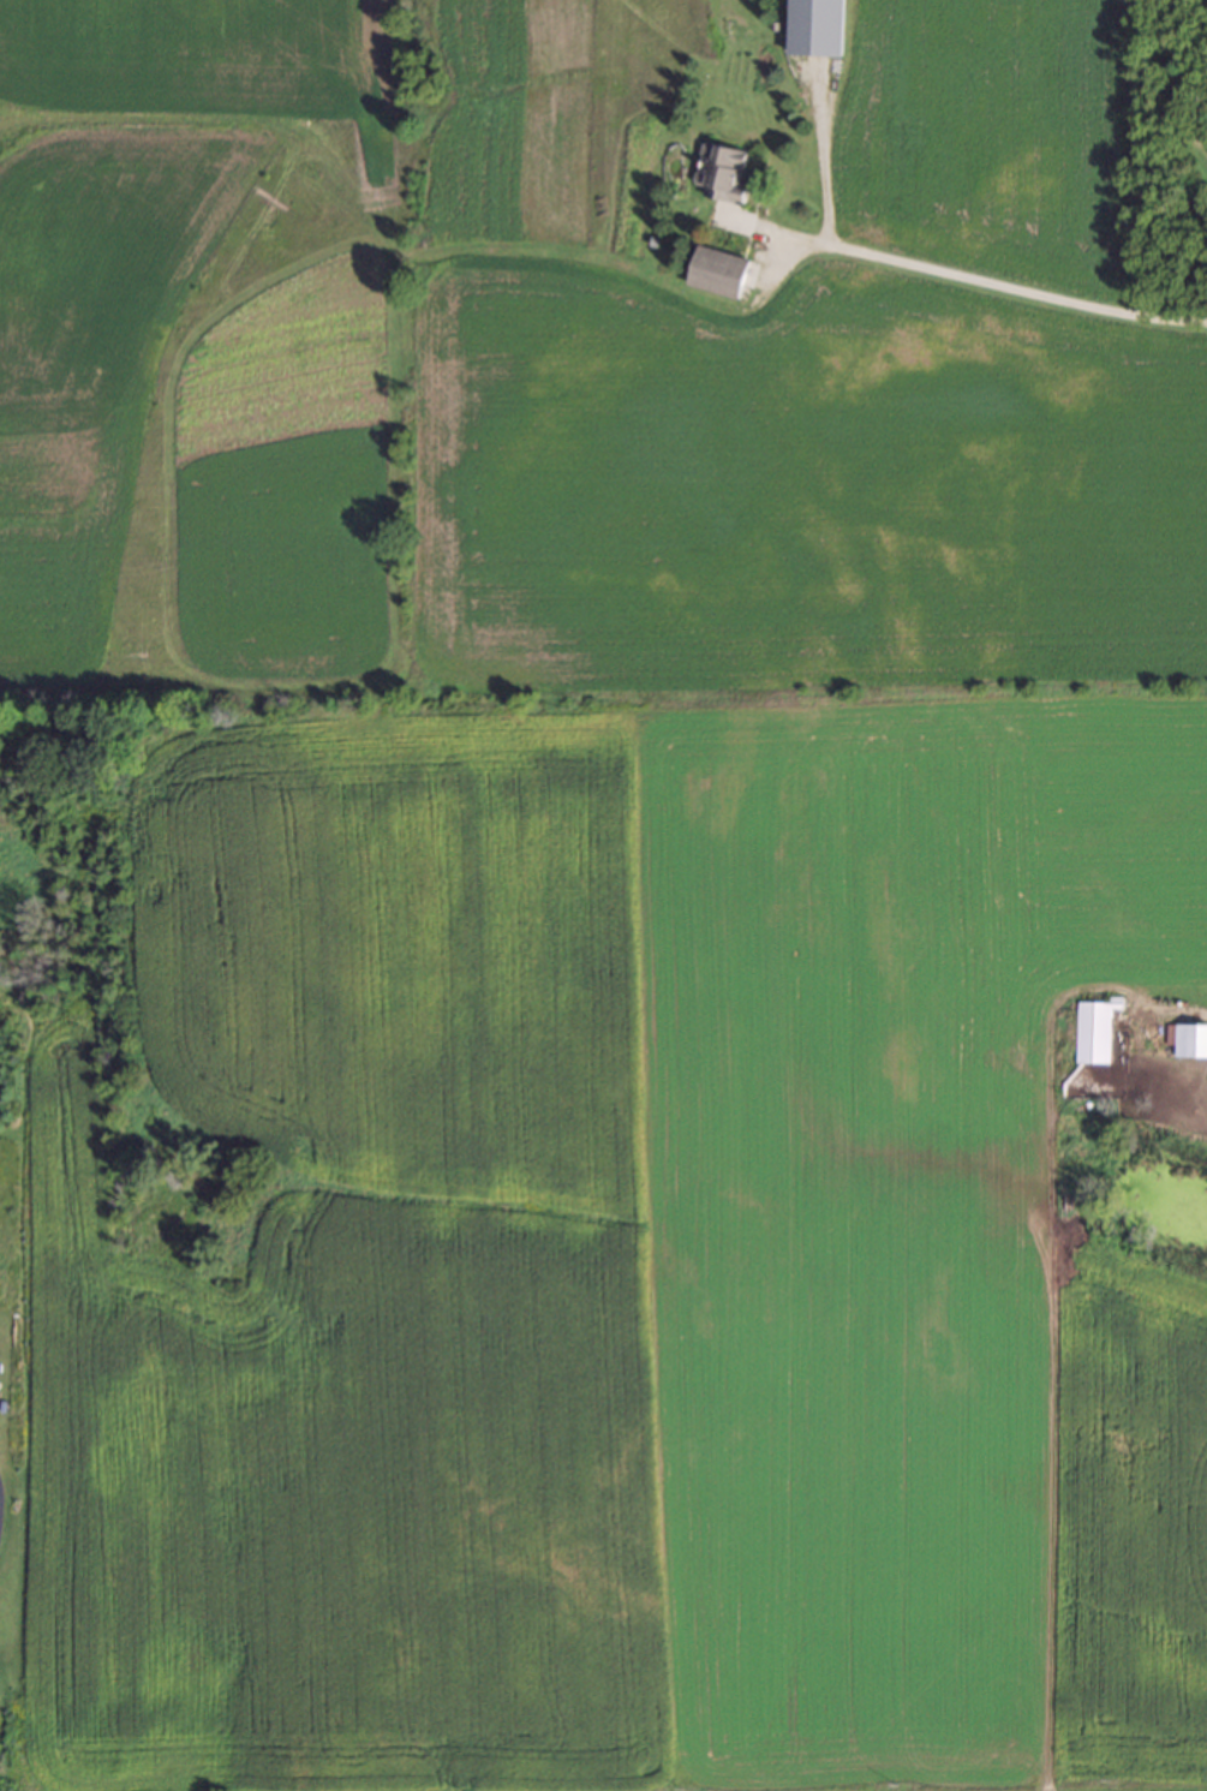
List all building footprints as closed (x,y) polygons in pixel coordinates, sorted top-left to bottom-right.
[(747,153),(704,141),(693,185),(703,188),(702,194),(744,206),(749,185),(739,183),(747,153)] [(751,259),(698,246),(688,286),(740,300),(751,259)] [(1081,999),(1081,1062),(1114,1062),(1114,999),(1081,999)] [(1169,1025),(1169,1044),(1173,1044),(1173,1057),(1206,1057),(1206,1025),(1169,1025)]
